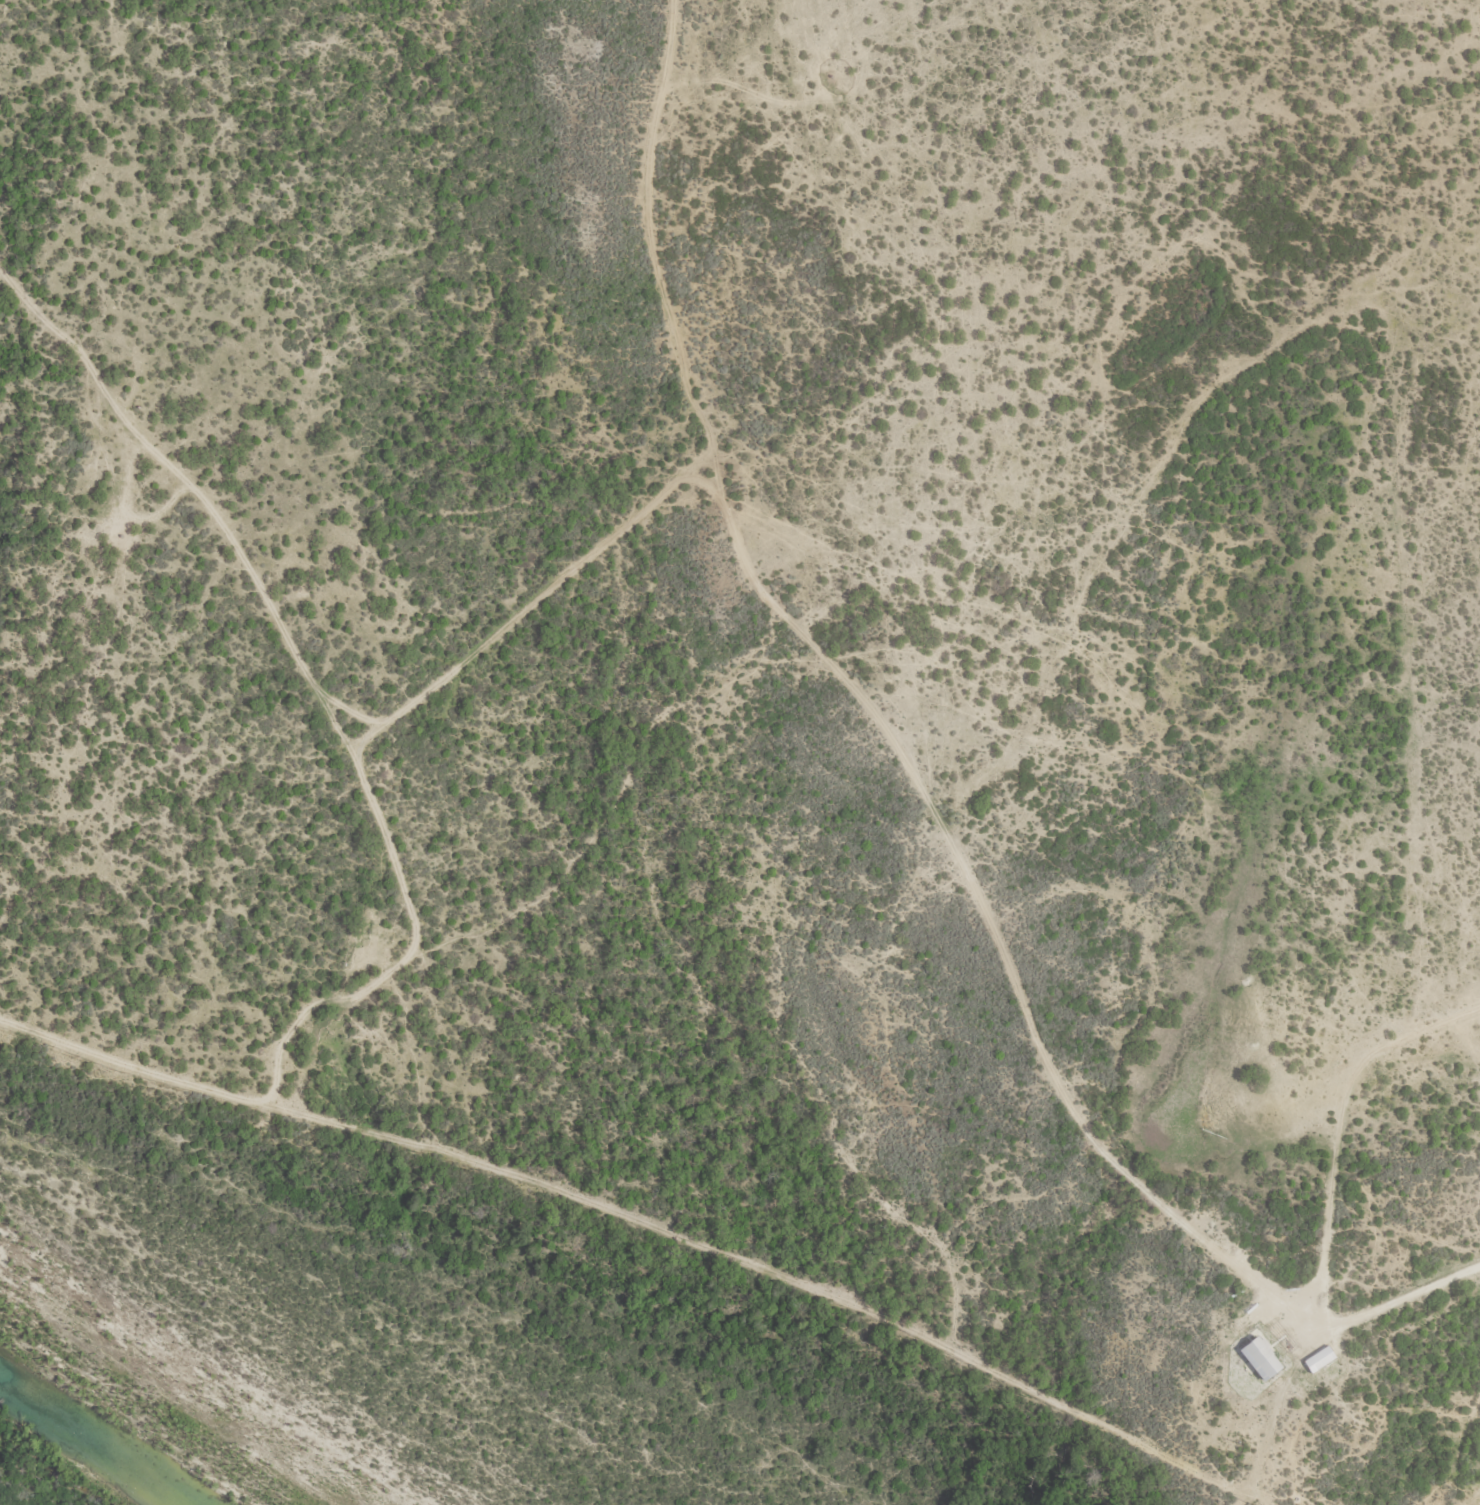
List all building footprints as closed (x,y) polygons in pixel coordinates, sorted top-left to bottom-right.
[(1259,1383),(1280,1368),(1255,1335),(1234,1351),(1259,1383)] [(1306,1377),(1333,1360),(1324,1346),(1298,1362),(1306,1377)]
